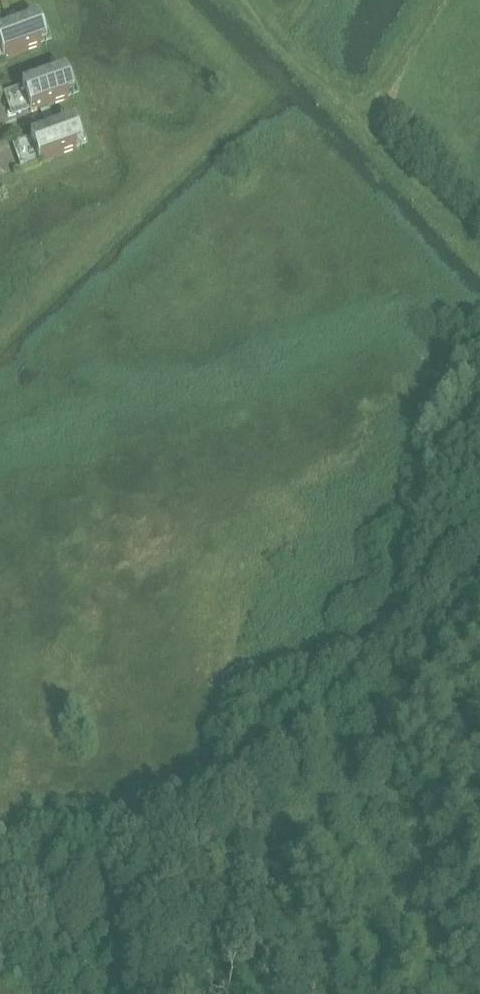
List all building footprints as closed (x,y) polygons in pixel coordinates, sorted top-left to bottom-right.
[(3,59),(41,45),(32,21),(0,32),(0,50),(3,59)] [(22,87),(30,112),(68,98),(59,74),(22,87)] [(30,137),(39,162),(77,148),(68,124),(30,137)]
